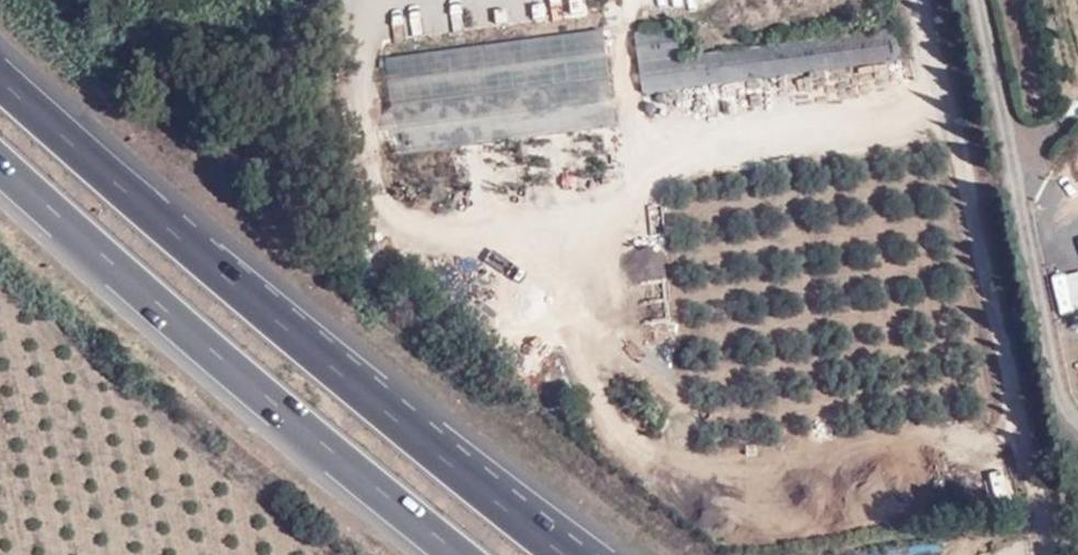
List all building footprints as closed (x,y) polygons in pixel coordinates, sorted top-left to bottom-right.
[(578,2),(572,5),(572,0),(387,0),(392,47),(578,25),(578,2)] [(899,30),(680,58),(676,29),(635,34),(643,93),(902,59),(899,30)] [(608,34),(360,68),(378,212),(622,180),(608,34)]
